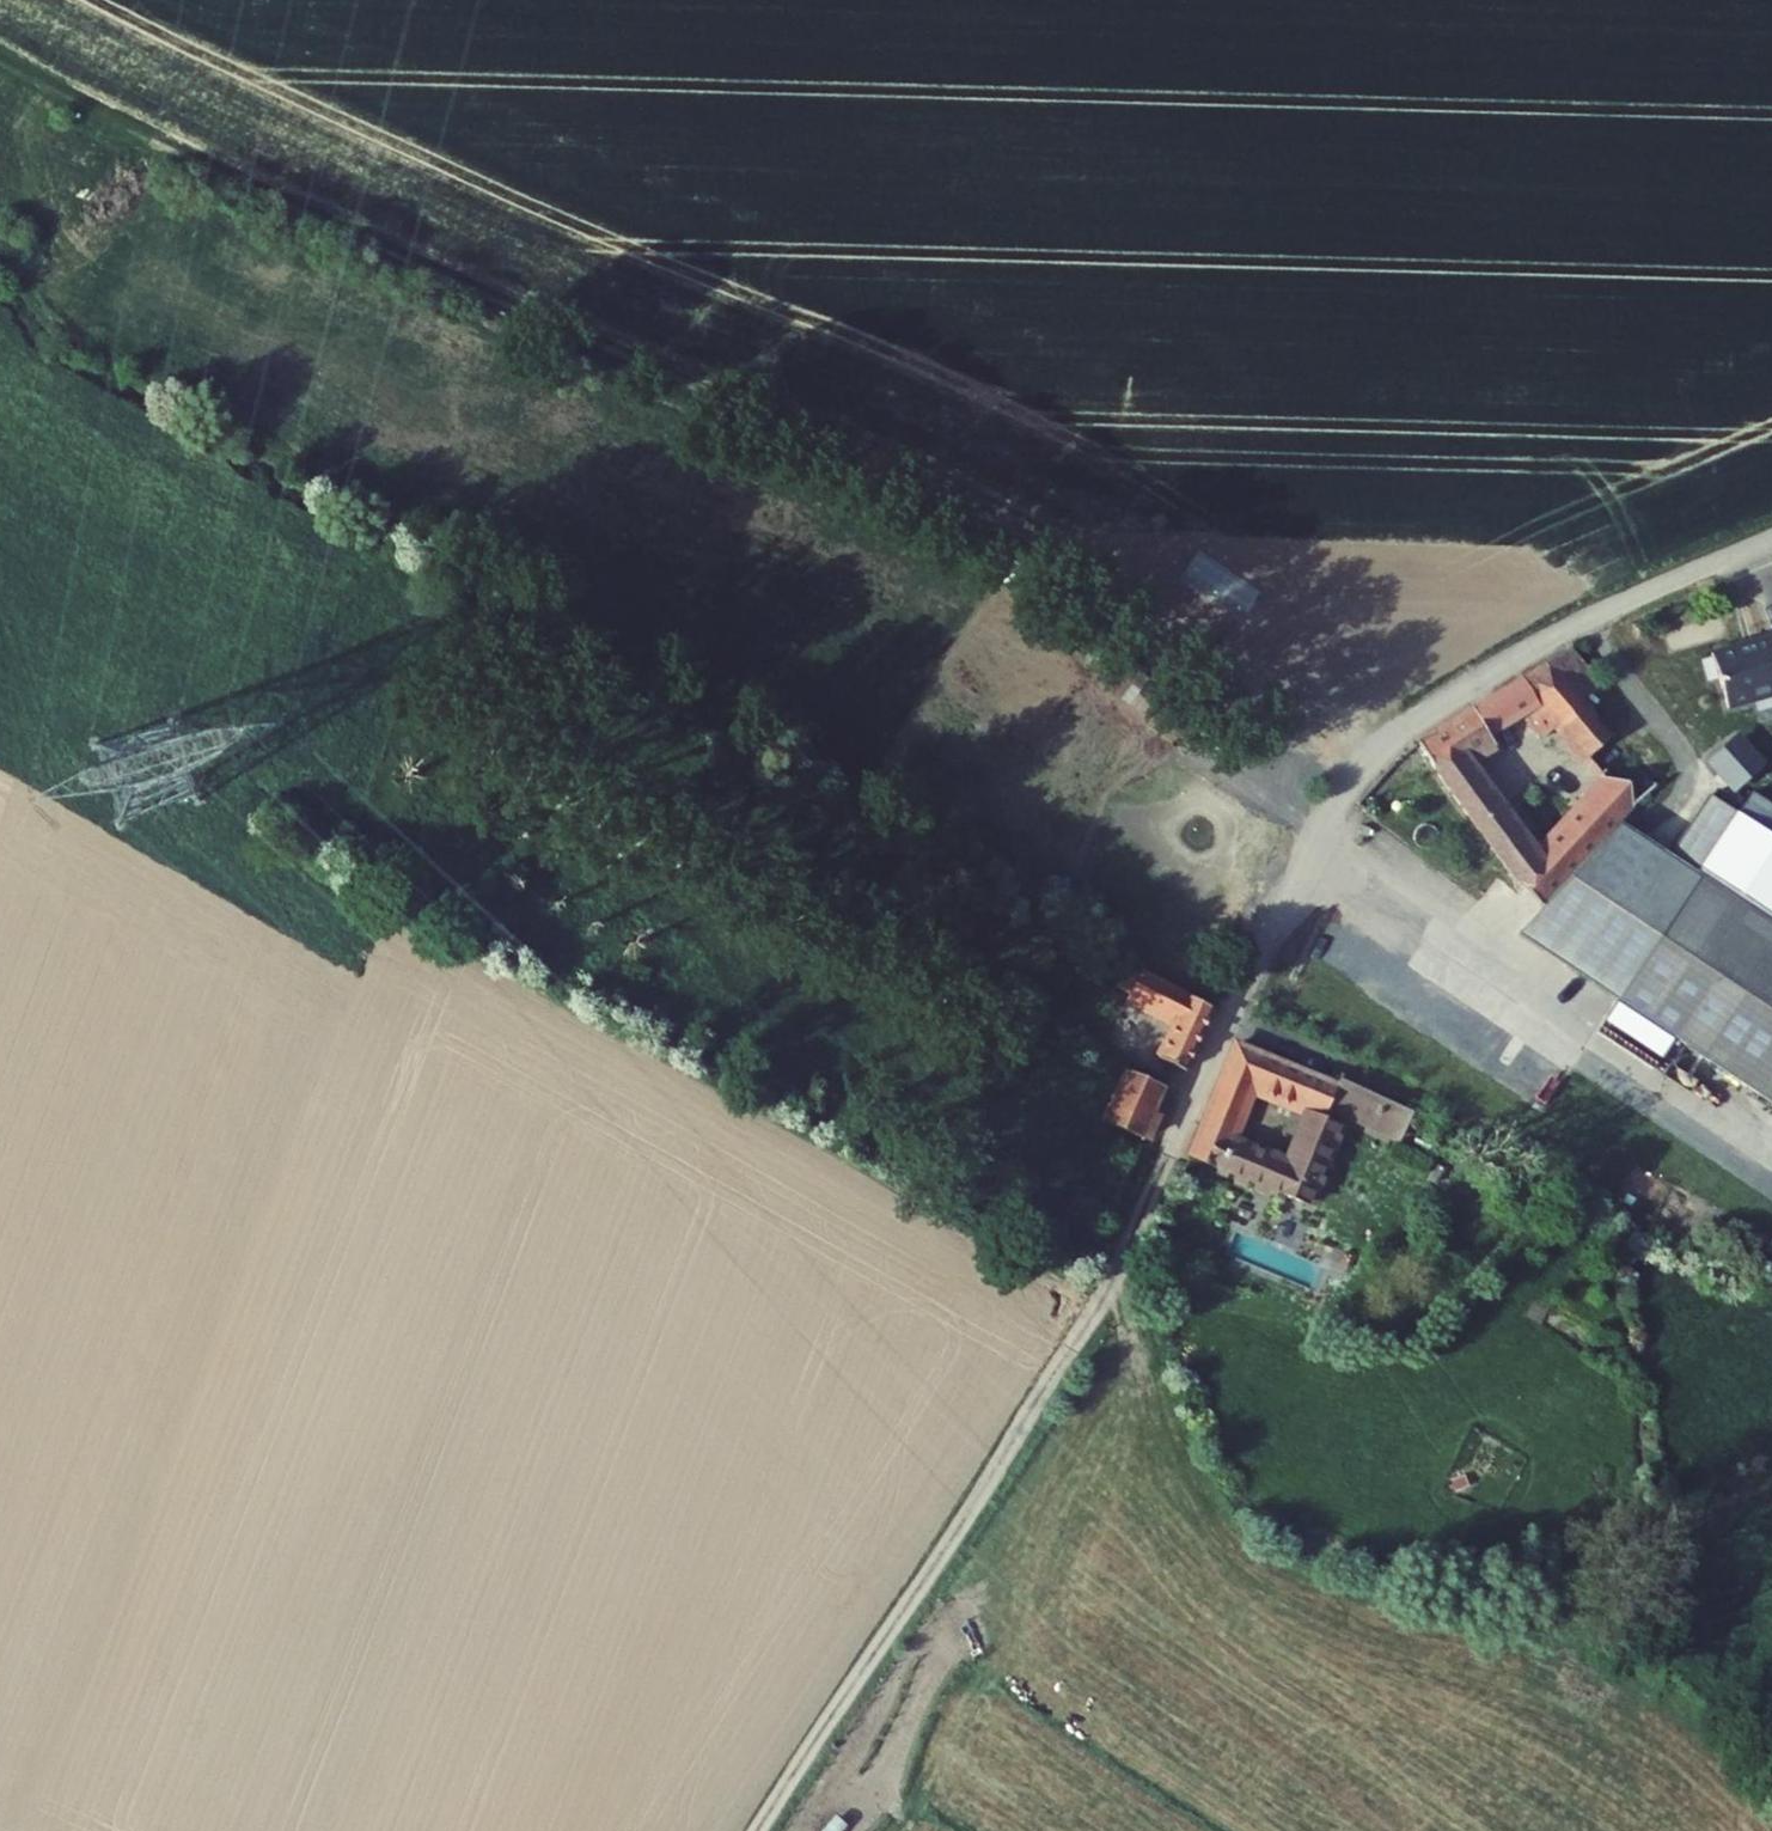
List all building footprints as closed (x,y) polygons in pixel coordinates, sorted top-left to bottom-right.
[(1215,546),(1215,571),(1260,570),(1260,545),(1215,546)] [(1771,693),(1771,630),(1711,648),(1728,706),(1771,693)] [(1573,653),(1493,698),(1509,724),(1521,718),(1542,740),(1559,726),(1586,757),(1582,762),(1604,786),(1619,802),(1624,799),(1632,811),(1658,791),(1654,785),(1668,776),(1641,744),(1628,756),(1583,704),(1604,688),(1573,653)] [(1493,698),(1472,711),(1488,736),(1509,724),(1493,698)] [(1472,711),(1419,746),(1435,775),(1523,891),(1540,907),(1605,841),(1620,827),(1592,800),(1535,859),(1480,783),(1455,772),(1496,749),(1488,736),(1472,711)] [(1604,786),(1592,800),(1620,827),(1632,811),(1624,799),(1619,802),(1604,786)] [(1717,849),(1690,830),(1680,844),(1706,864),(1717,849)] [(1605,841),(1540,907),(1608,972),(1672,902),(1605,841)] [(1613,998),(1771,1108),(1771,924),(1697,874),(1613,998)] [(1163,1065),(1188,1074),(1217,1007),(1123,970),(1109,1001),(1179,1031),(1163,1065)] [(1336,1088),(1233,1043),(1210,1105),(1239,1117),(1253,1086),(1303,1108),(1306,1101),(1327,1109),(1330,1103),(1403,1134),(1413,1110),(1340,1079),(1336,1088)] [(1170,1091),(1131,1074),(1107,1129),(1148,1145),(1170,1091)] [(1210,1105),(1203,1122),(1233,1133),(1239,1117),(1210,1105)] [(1233,1133),(1203,1122),(1189,1158),(1308,1210),(1345,1127),(1311,1112),(1290,1164),(1229,1138),(1233,1133)]
